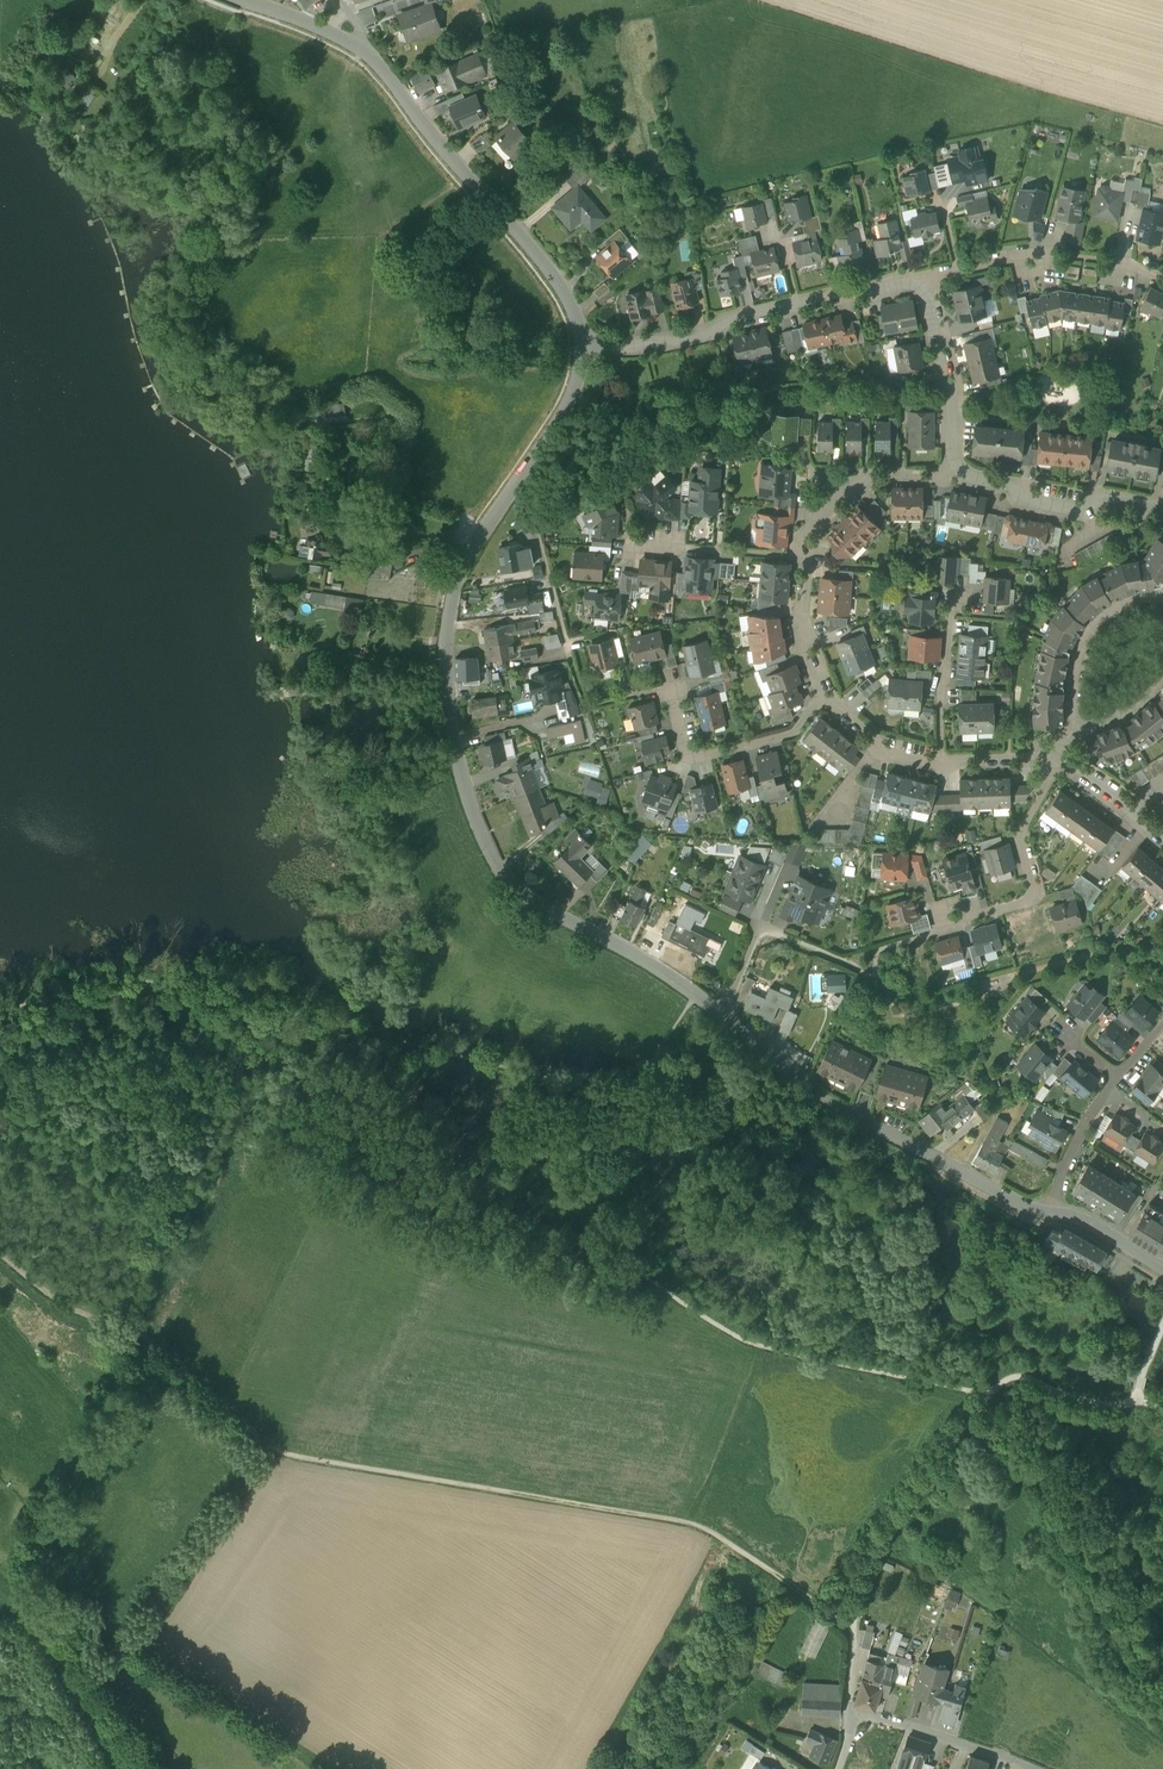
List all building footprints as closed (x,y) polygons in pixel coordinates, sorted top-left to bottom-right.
[(401,16),(409,39),(438,29),(430,6),(401,16)] [(487,49),(478,53),(461,61),(437,72),(446,92),(470,82),(487,74),(494,71),(487,49)] [(62,82),(68,88),(74,82),(69,76),(71,74),(64,65),(57,72),(64,80),(62,82)] [(411,77),(418,92),(435,84),(427,68),(411,77)] [(83,102),(90,106),(97,96),(89,91),(83,102)] [(446,100),(450,109),(453,108),(452,106),(465,100),(464,98),(465,98),(463,93),(446,100)] [(461,127),(479,119),(475,110),(479,108),(479,109),(480,108),(480,109),(481,109),(481,108),(482,108),(481,106),(480,106),(476,96),(465,100),(452,106),(453,108),(461,127)] [(434,105),(438,115),(450,109),(446,100),(434,105)] [(488,105),(482,108),(481,108),(481,109),(480,109),(480,108),(479,109),(479,108),(475,110),(479,119),(485,117),(485,116),(492,113),(488,105)] [(497,139),(513,158),(524,148),(525,150),(533,143),(514,123),(497,139)] [(471,145),(479,155),(491,145),(482,136),(471,145)] [(984,161),(984,162),(977,163),(976,161),(973,147),(959,150),(960,155),(953,157),(954,161),(948,163),(953,182),(965,179),(967,185),(988,180),(984,161)] [(1068,148),(1066,155),(1075,157),(1077,150),(1068,148)] [(935,172),(938,185),(953,182),(948,163),(933,166),(935,172)] [(588,180),(582,173),(575,165),(564,175),(570,183),(575,189),(578,187),(578,188),(588,180)] [(584,171),(590,178),(595,174),(589,167),(584,171)] [(903,177),(907,195),(917,193),(918,195),(930,192),(929,191),(925,175),(924,169),(911,172),(911,175),(903,177)] [(590,178),(584,171),(582,173),(588,180),(590,178)] [(925,175),(929,191),(939,189),(938,185),(935,172),(925,175)] [(1140,191),(1142,178),(1135,177),(1134,181),(1133,189),(1140,190),(1140,191)] [(1121,200),(1130,202),(1133,189),(1134,181),(1125,179),(1125,183),(1122,193),(1121,200)] [(1111,180),(1109,189),(1108,190),(1122,193),(1125,183),(1111,180)] [(1094,215),(1117,220),(1121,200),(1122,193),(1108,190),(1109,189),(1107,186),(1104,186),(1101,187),(1101,189),(1099,189),(1094,215)] [(581,215),(592,228),(603,219),(586,199),(587,198),(578,188),(578,187),(575,189),(553,207),(569,225),(581,215)] [(1069,223),(1077,225),(1077,221),(1083,191),(1063,187),(1060,206),(1058,207),(1057,213),(1058,214),(1057,217),(1069,220),(1069,223)] [(1033,219),(1034,219),(1034,217),(1040,218),(1047,191),(1035,188),(1032,192),(1021,189),(1014,215),(1027,219),(1028,219),(1028,216),(1033,216),(1033,219)] [(1130,202),(1137,203),(1140,191),(1140,190),(1133,189),(1130,202)] [(1140,191),(1137,203),(1136,207),(1144,209),(1144,208),(1147,209),(1147,205),(1148,201),(1150,193),(1140,191)] [(803,217),(803,219),(812,217),(811,217),(806,194),(792,197),(793,200),(784,202),(788,220),(799,218),(803,217)] [(956,197),(959,206),(966,205),(965,203),(973,201),(972,194),(956,197)] [(976,225),(979,227),(984,226),(986,223),(986,221),(998,218),(995,206),(989,207),(987,197),(973,201),(965,203),(966,205),(968,215),(965,216),(968,225),(976,223),(976,225)] [(762,202),(766,217),(775,215),(771,198),(761,200),(762,202)] [(1147,205),(1152,206),(1151,210),(1162,212),(1162,204),(1148,201),(1147,205)] [(745,219),(747,228),(758,226),(758,224),(767,222),(766,217),(762,202),(743,207),(746,218),(745,219)] [(1151,210),(1152,206),(1147,205),(1147,209),(1144,208),(1144,209),(1142,220),(1143,220),(1141,228),(1145,229),(1142,241),(1158,244),(1162,223),(1162,212),(1151,210)] [(922,234),(922,237),(928,236),(933,235),(933,232),(940,230),(938,220),(935,221),(934,214),(929,215),(925,213),(924,213),(922,217),(910,219),(914,236),(922,234)] [(812,217),(803,219),(805,224),(805,225),(820,222),(818,215),(811,217),(812,217)] [(874,240),(878,257),(891,254),(890,250),(899,248),(902,247),(901,241),(895,219),(882,222),(884,233),(881,234),(882,238),(874,240)] [(856,229),(859,241),(866,239),(862,220),(854,222),(855,229),(856,229)] [(1065,241),(1080,244),(1084,223),(1077,221),(1077,225),(1069,223),(1068,223),(1065,241)] [(820,222),(805,225),(805,224),(802,225),(804,234),(807,233),(815,231),(822,229),(820,222)] [(1034,238),(1042,240),(1045,225),(1034,222),(1034,238)] [(603,242),(608,247),(615,241),(620,247),(629,240),(620,228),(603,242)] [(838,256),(841,269),(843,268),(852,266),(855,265),(855,264),(864,262),(863,256),(859,241),(856,229),(855,229),(844,231),(845,237),(838,238),(840,247),(844,247),(846,254),(838,256)] [(809,240),(816,238),(817,239),(815,231),(807,233),(809,240)] [(738,239),(740,249),(758,244),(756,235),(738,239)] [(793,243),(798,264),(805,263),(805,264),(815,261),(814,260),(821,259),(817,239),(816,238),(809,240),(793,243)] [(639,253),(629,240),(620,247),(631,260),(639,253)] [(899,248),(902,261),(912,259),(908,240),(901,241),(902,247),(899,248)] [(608,271),(612,277),(619,272),(632,261),(631,260),(620,247),(615,241),(608,247),(596,257),(608,271)] [(740,249),(742,256),(751,254),(760,251),(758,244),(740,249)] [(751,254),(756,276),(780,270),(774,248),(760,251),(751,254)] [(864,262),(864,264),(865,268),(872,266),(869,254),(863,256),(864,262)] [(747,276),(742,256),(733,258),(736,268),(739,278),(747,276)] [(841,269),(838,256),(829,258),(832,274),(844,271),(843,268),(841,269)] [(1066,265),(1065,272),(1079,275),(1080,268),(1066,265)] [(717,279),(721,296),(730,294),(730,295),(739,293),(737,286),(740,285),(739,278),(736,268),(721,272),(723,278),(717,279)] [(1083,275),(1097,277),(1098,270),(1084,268),(1083,275)] [(692,278),(695,290),(703,288),(701,269),(687,272),(689,279),(692,278)] [(1078,282),(1079,275),(1065,272),(1064,279),(1067,280),(1078,282)] [(1082,282),(1095,284),(1097,277),(1083,275),(1082,282)] [(972,280),(974,287),(979,286),(988,284),(986,277),(972,280)] [(689,279),(676,282),(678,291),(674,292),(674,293),(673,295),(674,299),(676,300),(678,308),(698,303),(695,290),(692,278),(689,279)] [(593,291),(599,298),(610,289),(604,282),(593,291)] [(953,292),(957,307),(983,301),(982,299),(984,296),(982,290),(979,288),(979,286),(974,287),(953,292)] [(1133,299),(1140,300),(1142,289),(1135,288),(1133,299)] [(645,292),(650,313),(664,310),(659,289),(645,292)] [(1160,316),(1162,311),(1162,295),(1150,289),(1141,307),(1160,316)] [(1047,322),(1061,318),(1065,293),(1066,291),(1060,290),(1040,295),(1041,299),(1047,322)] [(627,295),(632,319),(650,314),(650,313),(645,292),(645,291),(627,295)] [(1061,318),(1076,321),(1080,295),(1080,293),(1073,292),(1073,294),(1065,293),(1061,318)] [(1076,321),(1091,323),(1095,297),(1095,295),(1088,294),(1088,296),(1080,295),(1076,321)] [(1017,298),(1021,313),(1028,311),(1026,300),(1025,296),(1017,298)] [(1091,323),(1106,325),(1109,302),(1110,297),(1103,296),(1102,299),(1095,297),(1091,323)] [(1123,313),(1130,314),(1133,299),(1125,298),(1124,302),(1125,302),(1123,313)] [(1047,324),(1047,322),(1041,299),(1034,301),(1033,299),(1026,300),(1028,311),(1032,328),(1047,324)] [(983,303),(983,301),(957,307),(961,322),(986,316),(985,314),(987,311),(986,305),(983,303)] [(1117,303),(1109,302),(1106,325),(1105,328),(1120,330),(1123,313),(1125,302),(1124,302),(1117,301),(1117,303)] [(893,327),(893,331),(916,327),(911,302),(882,308),(884,314),(886,328),(893,327)] [(877,316),(880,330),(886,328),(884,314),(877,316)] [(841,315),(822,320),(828,344),(837,341),(836,339),(845,337),(843,327),(844,327),(843,324),(841,315)] [(817,346),(828,344),(822,320),(803,324),(804,327),(808,345),(816,343),(817,346)] [(850,322),(851,325),(852,325),(856,342),(864,340),(859,320),(850,322)] [(978,323),(980,330),(992,327),(994,327),(992,320),(978,323)] [(847,344),(856,342),(852,325),(851,325),(844,327),(843,327),(845,337),(846,339),(847,344)] [(804,349),(805,352),(817,349),(817,346),(816,343),(808,345),(804,327),(799,328),(804,349)] [(995,338),(992,327),(980,330),(972,332),(974,342),(985,339),(989,338),(990,339),(995,338)] [(766,328),(749,332),(733,336),(738,355),(739,362),(740,361),(746,360),(749,362),(756,360),(772,356),(766,328)] [(799,328),(791,330),(782,332),(787,353),(796,351),(804,349),(799,328)] [(880,342),(882,349),(894,347),(896,347),(895,339),(880,342)] [(965,344),(969,362),(994,356),(991,346),(987,348),(985,339),(974,342),(965,344)] [(894,347),(899,371),(924,367),(919,342),(896,347),(894,347)] [(731,357),(735,375),(743,374),(740,364),(740,361),(739,362),(738,355),(731,357)] [(997,368),(994,356),(969,362),(974,382),(979,381),(994,378),(992,369),(997,368)] [(979,381),(980,388),(995,384),(994,378),(979,381)] [(909,447),(933,448),(933,412),(910,412),(909,447)] [(769,441),(795,443),(795,434),(796,418),(775,416),(774,429),(770,428),(760,434),(769,441)] [(796,418),(795,434),(810,435),(811,419),(796,418)] [(876,450),(890,450),(890,439),(890,421),(876,421),(876,450)] [(818,450),(833,451),(833,437),(833,422),(832,422),(818,422),(818,450)] [(847,450),(862,450),(862,438),(862,422),(861,422),(847,422),(847,450)] [(973,452),(997,454),(1000,428),(975,426),(973,452)] [(1024,430),(1000,428),(997,454),(1020,457),(1021,457),(1023,443),(1024,430)] [(1052,462),(1063,463),(1066,435),(1048,433),(1040,432),(1039,445),(1039,449),(1038,459),(1052,461),(1052,462)] [(1084,437),(1066,435),(1063,463),(1075,464),(1075,463),(1089,464),(1090,450),(1092,437),(1084,437)] [(1107,469),(1131,473),(1136,443),(1130,442),(1129,444),(1113,441),(1107,469)] [(1029,465),(1029,464),(1031,449),(1032,444),(1023,443),(1021,457),(1020,457),(1020,464),(1029,465)] [(1143,445),(1136,443),(1131,473),(1154,478),(1160,449),(1143,446),(1143,445)] [(1039,449),(1031,449),(1029,464),(1038,465),(1038,459),(1039,449)] [(1090,470),(1098,471),(1101,456),(1092,455),(1090,470)] [(776,496),(787,497),(788,494),(790,470),(787,469),(784,466),(763,464),(762,479),(766,483),(764,495),(776,496)] [(702,515),(709,515),(710,512),(717,513),(718,494),(720,492),(720,487),(719,485),(720,469),(705,467),(704,482),(691,481),(690,496),(689,510),(690,511),(703,512),(702,515)] [(667,477),(657,485),(666,495),(675,487),(667,477)] [(669,499),(666,495),(657,485),(651,490),(647,485),(642,484),(637,488),(637,493),(644,501),(638,506),(638,511),(641,515),(646,515),(654,509),(659,509),(661,512),(660,517),(680,519),(680,516),(681,500),(669,499)] [(893,518),(907,518),(907,489),(900,489),(900,490),(893,490),(893,518)] [(914,489),(907,489),(907,518),(921,518),(922,518),(922,505),(922,490),(914,490),(914,489)] [(946,519),(961,522),(966,494),(951,491),(946,519)] [(776,496),(776,506),(793,507),(794,495),(788,494),(787,497),(776,496)] [(986,498),(966,494),(961,522),(972,525),(973,521),(981,523),(980,526),(981,526),(984,513),(986,498)] [(680,516),(690,517),(690,511),(689,510),(690,496),(682,495),(681,500),(680,516)] [(868,506),(880,518),(887,512),(874,500),(868,506)] [(612,536),(614,536),(616,513),(618,512),(613,501),(604,506),(605,506),(598,509),(597,507),(584,514),(589,525),(594,526),(593,534),(612,536)] [(934,520),(934,518),(934,505),(922,505),(922,518),(921,518),(921,520),(934,520)] [(792,521),(793,507),(776,506),(775,515),(774,520),(787,521),(792,521)] [(850,555),(851,556),(880,528),(858,506),(827,537),(834,543),(833,545),(833,549),(838,555),(843,555),(844,553),(845,555),(850,555)] [(979,528),(993,531),(996,516),(996,515),(984,513),(981,526),(980,526),(979,528)] [(770,543),(785,545),(787,521),(774,520),(775,515),(769,515),(766,517),(758,516),(755,518),(755,525),(757,528),(759,528),(758,542),(770,543)] [(1009,542),(1025,545),(1029,522),(1016,520),(1014,515),(1009,515),(1005,517),(1002,532),(1004,530),(1006,531),(1008,533),(1007,538),(1009,542)] [(1005,517),(996,516),(993,531),(993,533),(1001,535),(1001,532),(1002,532),(1005,517)] [(1042,524),(1029,522),(1025,545),(1040,548),(1044,545),(1045,540),(1046,534),(1049,534),(1053,532),(1054,526),(1051,523),(1046,522),(1042,524)] [(1051,544),(1059,546),(1062,528),(1054,527),(1054,526),(1053,532),(1049,534),(1046,534),(1045,540),(1047,539),(1050,539),(1051,541),(1051,544)] [(1074,554),(1081,566),(1118,545),(1111,533),(1074,554)] [(593,537),(592,545),(611,547),(612,538),(593,537)] [(309,557),(321,559),(322,556),(330,557),(331,546),(323,545),(324,541),(307,538),(306,545),(311,546),(309,557)] [(1067,645),(1069,641),(1073,643),(1076,636),(1077,634),(1083,628),(1079,625),(1091,612),(1094,615),(1099,609),(1101,608),(1108,604),(1106,600),(1121,591),(1123,595),(1130,591),(1132,591),(1139,590),(1138,585),(1148,584),(1149,588),(1161,586),(1162,583),(1162,541),(1158,538),(1146,557),(1149,559),(1146,563),(1139,564),(1139,561),(1122,563),(1106,572),(1107,575),(1100,580),(1098,577),(1082,585),(1070,599),(1073,601),(1067,608),(1064,605),(1052,619),(1045,636),(1048,637),(1067,645)] [(769,551),(785,552),(785,545),(770,543),(769,551)] [(499,549),(503,570),(531,565),(529,553),(522,555),(520,545),(499,549)] [(611,547),(592,545),(590,545),(589,553),(604,554),(604,559),(605,561),(608,561),(610,559),(611,547)] [(573,577),(602,579),(604,559),(604,554),(589,553),(575,552),(573,577)] [(939,581),(954,582),(955,575),(958,573),(958,571),(959,557),(942,556),(928,567),(939,581)] [(709,593),(711,593),(712,577),(713,563),(713,561),(711,558),(706,557),(704,559),(686,558),(685,574),(683,588),(687,588),(700,589),(700,584),(710,584),(710,590),(709,593)] [(963,573),(969,574),(971,558),(959,557),(958,571),(961,571),(963,573)] [(650,598),(668,599),(671,561),(654,560),(654,564),(641,563),(640,573),(639,584),(640,584),(651,585),(651,587),(649,587),(649,590),(650,590),(650,598)] [(370,561),(369,569),(390,572),(392,564),(370,561)] [(763,562),(762,581),(788,583),(790,564),(763,562)] [(309,571),(321,573),(322,565),(310,563),(309,571)] [(720,563),(713,563),(712,577),(719,578),(719,577),(733,579),(734,564),(720,563)] [(541,566),(532,569),(534,576),(543,574),(541,566)] [(390,573),(390,572),(369,569),(369,570),(368,578),(389,581),(390,573)] [(969,584),(977,585),(977,579),(978,571),(978,569),(970,569),(969,573),(969,584)] [(848,581),(853,581),(854,571),(839,570),(838,579),(848,580),(848,581)] [(621,591),(631,592),(633,573),(623,572),(621,591)] [(631,589),(639,590),(640,584),(639,584),(640,573),(633,573),(631,589)] [(675,593),(687,594),(687,588),(683,588),(685,574),(677,573),(675,593)] [(822,578),(821,594),(849,597),(850,590),(847,587),(848,581),(848,580),(838,579),(822,578)] [(984,601),(1006,603),(1007,588),(1009,589),(1009,580),(986,578),(986,579),(984,601)] [(786,601),(788,583),(762,581),(760,598),(760,599),(781,601),(786,601)] [(523,604),(523,605),(529,603),(528,596),(526,587),(505,591),(507,604),(516,602),(517,605),(523,604)] [(468,600),(478,600),(478,589),(468,589),(468,600)] [(313,600),(347,605),(349,595),(315,590),(313,600)] [(910,597),(930,599),(931,592),(911,590),(910,597)] [(584,603),(596,604),(597,595),(598,595),(598,593),(585,592),(584,603)] [(528,596),(529,603),(542,601),(541,593),(528,596)] [(848,604),(849,597),(821,594),(819,611),(845,613),(846,606),(848,604)] [(613,596),(598,595),(597,595),(596,604),(595,617),(596,617),(596,614),(608,615),(607,618),(619,619),(621,597),(613,596)] [(908,621),(933,623),(934,614),(933,612),(933,605),(934,604),(935,599),(930,599),(910,597),(906,597),(905,612),(909,612),(908,621)] [(759,598),(758,607),(757,614),(779,616),(779,617),(780,609),(781,601),(760,599),(760,598),(759,598)] [(539,612),(541,622),(554,620),(552,611),(544,612),(542,601),(529,603),(531,613),(539,612)] [(751,647),(754,647),(767,645),(766,639),(782,638),(779,617),(779,616),(757,614),(754,614),(749,615),(751,629),(749,629),(751,647)] [(830,617),(829,632),(847,625),(847,618),(830,617)] [(484,630),(486,645),(494,644),(494,643),(503,641),(503,642),(514,641),(512,633),(519,632),(520,634),(536,631),(534,621),(534,620),(484,630)] [(850,630),(853,637),(860,634),(862,633),(862,634),(866,632),(864,625),(850,630)] [(968,634),(987,636),(988,626),(969,625),(968,634)] [(913,636),(927,637),(928,630),(907,628),(907,636),(913,636)] [(559,632),(541,634),(543,647),(561,645),(559,632)] [(631,639),(637,662),(665,655),(666,655),(663,645),(660,632),(631,639)] [(868,648),(865,642),(862,641),(860,634),(853,637),(838,643),(843,658),(868,648)] [(961,634),(959,651),(986,654),(987,636),(968,634),(961,634)] [(913,657),(937,659),(939,638),(927,637),(913,636),(912,645),(914,648),(913,657)] [(613,644),(616,657),(624,655),(620,637),(611,639),(613,644)] [(783,637),(782,638),(766,639),(767,645),(754,647),(756,662),(761,661),(764,660),(784,652),(785,651),(783,637)] [(1065,649),(1067,645),(1048,637),(1046,641),(1065,649)] [(591,662),(600,668),(618,664),(616,657),(613,644),(609,645),(609,644),(603,640),(601,643),(601,644),(590,647),(593,659),(591,662)] [(683,646),(691,677),(713,672),(709,657),(711,656),(707,640),(683,646)] [(1035,682),(1058,685),(1062,685),(1070,651),(1065,649),(1046,641),(1043,640),(1035,682)] [(515,647),(514,641),(503,642),(503,641),(494,643),(494,644),(486,645),(489,661),(517,656),(515,647)] [(665,655),(668,667),(677,664),(671,643),(663,645),(666,655),(665,655)] [(537,648),(521,650),(522,655),(523,661),(539,658),(537,648)] [(874,664),(868,648),(843,658),(849,673),(874,664)] [(984,678),(986,654),(959,651),(957,673),(968,674),(968,677),(976,678),(984,678)] [(764,660),(767,666),(759,669),(763,681),(769,679),(768,676),(782,670),(780,669),(777,662),(787,658),(784,652),(764,660)] [(472,678),(480,678),(479,675),(477,658),(455,659),(455,679),(463,679),(467,678),(467,684),(472,684),(472,678)] [(769,679),(774,692),(795,683),(800,681),(797,674),(798,671),(795,664),(786,667),(786,668),(782,670),(768,676),(769,679)] [(915,677),(931,678),(931,671),(916,669),(915,677)] [(554,698),(554,700),(558,699),(566,697),(563,683),(560,673),(556,670),(532,675),(533,679),(530,682),(532,691),(536,692),(538,700),(549,697),(550,697),(553,698),(554,698)] [(708,677),(710,684),(724,680),(722,673),(708,677)] [(956,683),(975,685),(976,678),(968,677),(968,674),(957,673),(956,683)] [(857,687),(862,692),(873,683),(868,677),(857,687)] [(878,678),(873,683),(862,692),(866,698),(883,683),(878,678)] [(888,705),(905,707),(907,681),(890,679),(888,705)] [(499,680),(492,684),(495,691),(502,687),(499,680)] [(724,680),(710,684),(712,693),(717,692),(717,693),(726,690),(724,680)] [(905,707),(911,707),(913,705),(920,706),(922,682),(907,681),(905,707)] [(556,703),(560,718),(581,713),(568,682),(563,683),(566,697),(558,699),(558,702),(556,703)] [(1058,690),(1058,685),(1035,682),(1033,701),(1036,702),(1036,707),(1033,707),(1034,727),(1057,725),(1057,719),(1063,719),(1062,708),(1063,708),(1063,701),(1062,701),(1064,691),(1058,690)] [(798,691),(795,683),(774,692),(769,694),(774,706),(775,710),(789,704),(793,702),(794,703),(803,700),(800,692),(798,691)] [(962,689),(962,697),(976,697),(976,690),(962,689)] [(696,697),(703,725),(724,719),(717,693),(717,692),(712,693),(696,697)] [(505,697),(497,698),(498,710),(507,709),(505,697)] [(498,714),(498,710),(497,698),(471,701),(473,718),(482,717),(482,721),(491,720),(490,715),(498,714)] [(1159,700),(1155,704),(1162,714),(1162,704),(1159,700)] [(628,707),(630,717),(627,718),(625,721),(627,727),(630,729),(636,728),(639,727),(656,723),(658,722),(653,701),(628,707)] [(1136,738),(1141,746),(1148,742),(1149,743),(1162,731),(1162,714),(1155,704),(1152,702),(1131,719),(1134,722),(1143,734),(1136,738)] [(768,708),(774,724),(793,716),(789,704),(775,710),(774,706),(768,708)] [(960,731),(963,731),(977,731),(976,704),(962,705),(960,705),(960,731)] [(993,704),(976,704),(977,731),(994,730),(993,704)] [(911,707),(905,707),(904,715),(919,716),(919,708),(911,707)] [(815,748),(816,749),(833,727),(832,726),(828,723),(821,717),(820,717),(803,738),(803,739),(804,739),(811,745),(815,748)] [(576,743),(585,741),(581,720),(547,728),(549,738),(573,732),(576,743)] [(1134,722),(1129,726),(1136,738),(1143,734),(1134,722)] [(655,738),(653,732),(658,731),(656,723),(639,727),(641,735),(640,735),(636,736),(638,743),(642,742),(642,741),(655,738)] [(1134,751),(1141,746),(1136,738),(1129,742),(1124,728),(1123,725),(1097,735),(1102,749),(1097,751),(1100,758),(1105,757),(1107,762),(1115,759),(1116,760),(1125,756),(1126,757),(1135,752),(1134,751)] [(1129,742),(1136,738),(1129,726),(1124,728),(1129,742)] [(846,737),(833,727),(816,749),(817,750),(818,750),(829,759),(846,737)] [(978,738),(977,731),(963,731),(963,739),(978,738)] [(486,737),(487,744),(501,740),(506,739),(504,733),(486,737)] [(651,754),(652,761),(664,758),(662,753),(667,752),(665,745),(669,744),(666,735),(655,738),(642,741),(642,742),(645,755),(651,754)] [(1085,740),(1090,753),(1097,751),(1102,749),(1097,735),(1085,740)] [(847,738),(846,737),(829,759),(830,760),(834,763),(842,769),(843,769),(842,769),(845,765),(854,754),(859,748),(859,747),(858,747),(851,742),(851,741),(847,738)] [(506,739),(501,740),(506,759),(515,757),(511,738),(506,739)] [(484,764),(506,759),(501,740),(487,744),(480,745),(484,764)] [(768,792),(769,797),(787,792),(785,780),(776,783),(773,771),(782,769),(778,754),(777,751),(756,756),(763,783),(766,792),(768,792)] [(778,754),(782,769),(789,767),(785,752),(778,754)] [(845,765),(851,770),(860,759),(854,754),(845,765)] [(1132,791),(1162,771),(1162,755),(1125,780),(1132,791)] [(542,759),(530,761),(531,767),(532,770),(544,766),(542,759)] [(722,764),(729,791),(748,786),(749,786),(747,777),(742,759),(722,764)] [(578,770),(598,776),(601,765),(581,760),(578,770)] [(510,787),(514,798),(539,787),(532,770),(531,767),(530,761),(513,765),(515,771),(505,775),(506,776),(497,780),(501,791),(510,787)] [(635,773),(637,779),(651,776),(653,775),(652,768),(635,773)] [(861,784),(874,788),(878,774),(864,771),(861,784)] [(882,799),(898,803),(905,777),(888,772),(886,781),(883,795),(882,799)] [(682,790),(686,791),(691,790),(690,787),(697,786),(694,776),(688,774),(682,790)] [(659,805),(668,808),(676,786),(674,783),(669,781),(668,782),(659,778),(658,777),(653,775),(651,776),(643,797),(645,800),(650,802),(653,800),(658,802),(659,805)] [(751,795),(758,793),(756,785),(754,775),(747,777),(749,786),(748,786),(751,795)] [(583,791),(597,796),(595,802),(605,805),(610,789),(601,786),(602,782),(588,777),(583,791)] [(920,781),(905,777),(898,803),(914,807),(920,781)] [(993,778),(977,779),(978,806),(994,806),(993,778)] [(994,778),(993,778),(994,806),(995,806),(996,806),(1011,805),(1011,800),(1010,786),(1010,778),(994,778)] [(877,779),(875,788),(872,799),(878,801),(880,794),(883,795),(886,781),(877,779)] [(976,806),(978,806),(977,779),(976,779),(960,779),(961,795),(961,807),(976,806)] [(937,785),(920,781),(914,807),(911,816),(927,820),(930,811),(930,810),(934,796),(937,785)] [(703,808),(704,810),(717,806),(711,782),(697,786),(690,787),(691,790),(696,810),(703,808)] [(763,783),(756,785),(758,793),(760,799),(769,797),(768,792),(766,792),(763,783)] [(861,784),(853,819),(866,822),(872,799),(875,788),(874,788),(861,784)] [(1033,785),(1019,786),(1020,800),(1025,800),(1033,786),(1033,785)] [(547,805),(539,787),(514,798),(529,836),(541,832),(540,830),(545,828),(546,827),(544,823),(558,817),(552,803),(547,805)] [(1046,810),(1059,820),(1073,800),(1059,790),(1046,810)] [(930,810),(944,810),(944,795),(934,796),(930,810)] [(1086,810),(1073,800),(1059,820),(1072,829),(1086,810)] [(1162,818),(1162,817),(1162,800),(1154,807),(1162,818)] [(1100,820),(1086,810),(1072,829),(1086,839),(1100,820)] [(545,828),(550,833),(568,818),(563,812),(558,817),(544,823),(546,827),(545,828)] [(849,828),(842,828),(842,842),(853,842),(860,843),(866,822),(853,819),(849,828)] [(1113,830),(1100,820),(1086,839),(1099,849),(1106,840),(1113,830)] [(967,840),(976,837),(974,827),(964,830),(967,840)] [(814,842),(842,842),(842,828),(814,828),(814,842)] [(1113,830),(1106,840),(1111,845),(1120,833),(1114,829),(1113,830)] [(566,873),(579,885),(589,874),(592,871),(578,858),(591,845),(582,837),(582,836),(580,834),(576,830),(569,838),(574,843),(569,848),(556,861),(567,872),(566,873)] [(1120,833),(1111,845),(1117,849),(1126,837),(1120,833)] [(625,853),(634,862),(651,844),(642,835),(625,853)] [(980,841),(982,851),(986,850),(1003,845),(1000,836),(980,841)] [(1103,856),(1111,845),(1106,840),(1099,849),(1097,852),(1103,856)] [(785,858),(799,864),(808,842),(792,842),(785,857),(785,858)] [(986,850),(992,873),(1014,867),(1008,843),(1003,845),(986,850)] [(1109,860),(1117,849),(1111,845),(1103,856),(1109,860)] [(750,846),(747,854),(765,861),(770,847),(750,846)] [(768,860),(781,866),(787,853),(774,847),(768,860)] [(1122,865),(1135,876),(1150,858),(1138,847),(1122,865)] [(873,851),(872,867),(883,868),(884,852),(873,851)] [(966,853),(970,868),(977,866),(973,851),(966,853)] [(882,876),(906,878),(907,863),(910,864),(911,855),(884,852),(883,868),(882,876)] [(943,859),(945,866),(949,880),(951,888),(964,884),(965,890),(968,892),(974,890),(975,888),(970,868),(966,853),(943,859)] [(740,855),(733,873),(757,882),(765,865),(740,855)] [(915,866),(919,879),(927,876),(922,856),(911,855),(910,864),(912,864),(915,866)] [(1162,869),(1150,858),(1135,876),(1147,887),(1162,869)] [(589,874),(597,881),(608,870),(600,862),(592,871),(589,874)] [(944,882),(949,880),(945,866),(940,868),(939,870),(942,880),(944,882)] [(872,867),(871,875),(882,876),(883,868),(872,867)] [(1162,869),(1147,887),(1160,898),(1162,894),(1162,869)] [(750,900),(757,882),(733,873),(729,883),(732,884),(728,891),(750,900)] [(1072,887),(1079,891),(1088,879),(1081,874),(1072,887)] [(798,876),(791,892),(789,899),(787,898),(781,914),(792,919),(794,913),(808,918),(809,915),(813,916),(818,915),(821,913),(824,906),(827,898),(827,894),(824,890),(825,887),(798,876)] [(1083,893),(1085,898),(1095,884),(1088,879),(1079,891),(1083,893)] [(1102,889),(1095,884),(1085,898),(1087,908),(1088,908),(1102,889)] [(630,899),(627,906),(621,918),(622,918),(636,925),(645,907),(640,905),(647,891),(637,886),(630,900),(630,899)] [(827,898),(824,906),(832,909),(839,892),(825,887),(824,890),(827,894),(827,898)] [(1076,902),(1072,887),(1058,891),(1061,899),(1066,897),(1068,903),(1075,901),(1075,902),(1076,902)] [(720,908),(735,915),(741,903),(731,898),(730,900),(725,897),(720,908)] [(893,913),(896,922),(911,918),(919,916),(914,897),(888,904),(891,914),(893,913)] [(1065,926),(1067,927),(1071,926),(1073,924),(1081,922),(1075,902),(1075,901),(1068,903),(1051,908),(1056,925),(1064,923),(1064,926),(1065,926)] [(621,919),(622,918),(621,918),(627,906),(618,902),(612,915),(621,919)] [(686,904),(677,922),(692,929),(697,920),(701,923),(706,913),(686,904)] [(841,905),(838,911),(860,920),(861,909),(859,909),(847,904),(846,907),(841,905)] [(647,924),(654,927),(662,909),(655,906),(647,924)] [(821,913),(823,914),(831,917),(834,910),(832,909),(824,906),(821,913)] [(809,915),(808,918),(807,919),(819,924),(823,914),(821,913),(818,915),(813,916),(809,915)] [(911,918),(914,931),(931,926),(928,913),(919,916),(911,918)] [(701,955),(706,945),(709,938),(692,929),(677,922),(676,924),(669,921),(663,934),(688,946),(687,948),(701,955)] [(976,944),(978,953),(979,953),(1001,947),(995,924),(972,930),(976,944)] [(941,962),(951,959),(963,956),(964,956),(962,948),(958,936),(936,942),(938,952),(937,955),(938,958),(941,960),(941,962)] [(722,944),(709,938),(706,945),(709,946),(718,951),(722,944)] [(976,944),(969,946),(975,966),(982,964),(979,953),(978,953),(976,944)] [(706,945),(701,955),(705,956),(709,946),(706,945)] [(967,968),(975,966),(969,946),(962,948),(964,956),(963,956),(967,968)] [(952,965),(951,959),(941,962),(943,967),(945,968),(951,967),(952,965)] [(846,971),(826,973),(827,992),(847,990),(846,971)] [(736,1003),(745,1007),(751,991),(752,991),(756,981),(747,977),(736,1003)] [(1071,989),(1077,994),(1084,984),(1091,990),(1094,987),(1095,985),(1089,979),(1079,979),(1071,989)] [(1068,1004),(1085,1018),(1087,1015),(1099,1000),(1103,995),(1094,987),(1091,990),(1084,984),(1077,994),(1068,1004)] [(744,1009),(772,1021),(779,1005),(788,1009),(794,997),(770,986),(765,997),(752,991),(751,991),(745,1007),(744,1009)] [(1028,996),(1040,1007),(1048,998),(1035,987),(1028,996)] [(1015,1026),(1024,1034),(1044,1010),(1040,1007),(1028,996),(1008,1020),(1009,1021),(1010,1019),(1017,1025),(1015,1026)] [(1135,1020),(1144,1027),(1158,1011),(1141,997),(1128,1013),(1127,1013),(1135,1020)] [(1087,1015),(1094,1021),(1106,1006),(1099,1000),(1087,1015)] [(1122,1008),(1117,1015),(1130,1026),(1135,1020),(1127,1013),(1128,1013),(1122,1008)] [(1125,1032),(1130,1026),(1117,1015),(1112,1020),(1125,1032)] [(1100,1040),(1118,1055),(1120,1055),(1133,1040),(1133,1038),(1125,1032),(1112,1020),(1098,1036),(1100,1040)] [(817,1069),(837,1079),(851,1049),(832,1039),(817,1069)] [(1023,1068),(1034,1078),(1038,1073),(1050,1059),(1052,1057),(1035,1043),(1021,1060),(1026,1064),(1023,1068)] [(871,1058),(851,1049),(837,1079),(857,1088),(871,1058)] [(1065,1056),(1058,1065),(1053,1071),(1060,1077),(1061,1076),(1072,1062),(1065,1056)] [(1156,1058),(1152,1063),(1161,1070),(1159,1073),(1162,1075),(1162,1064),(1156,1058)] [(1045,1080),(1053,1071),(1058,1065),(1050,1059),(1038,1073),(1045,1080)] [(1061,1076),(1081,1092),(1088,1084),(1091,1086),(1098,1079),(1074,1059),(1072,1062),(1061,1076)] [(876,1095),(897,1101),(907,1069),(886,1063),(876,1095)] [(1147,1101),(1162,1082),(1162,1075),(1159,1073),(1161,1070),(1152,1063),(1141,1076),(1142,1077),(1132,1089),(1147,1101)] [(927,1076),(907,1069),(897,1101),(918,1108),(927,1076)] [(965,1094),(970,1100),(981,1092),(975,1083),(967,1080),(953,1091),(959,1099),(965,1094)] [(920,1119),(931,1133),(946,1121),(949,1125),(974,1106),(970,1100),(965,1094),(959,1099),(946,1109),(940,1102),(920,1119)] [(974,1106),(979,1113),(992,1104),(987,1097),(974,1106)] [(979,1113),(984,1120),(997,1110),(992,1104),(979,1113)] [(1052,1116),(1061,1120),(1064,1112),(1044,1105),(1041,1112),(1052,1117),(1052,1116)] [(1046,1141),(1057,1147),(1066,1130),(1050,1121),(1052,1117),(1041,1112),(1037,1109),(1030,1121),(1034,1123),(1028,1134),(1045,1144),(1046,1141)] [(1104,1131),(1123,1143),(1135,1125),(1129,1121),(1130,1120),(1122,1115),(1121,1117),(1115,1113),(1112,1117),(1104,1131)] [(1097,1127),(1104,1131),(1112,1117),(1106,1114),(1097,1127)] [(997,1116),(983,1143),(994,1149),(996,1150),(1001,1141),(998,1139),(1008,1122),(997,1116)] [(1153,1162),(1162,1147),(1162,1143),(1159,1140),(1160,1139),(1152,1134),(1151,1136),(1145,1132),(1134,1150),(1153,1162)] [(1006,1137),(1003,1142),(1009,1145),(1012,1140),(1011,1140),(1006,1137)] [(1012,1139),(1011,1140),(1012,1140),(1009,1145),(1008,1147),(1021,1154),(1025,1146),(1012,1139)] [(1008,1147),(1009,1145),(1003,1142),(1002,1141),(1001,1141),(996,1150),(994,1149),(985,1167),(994,1172),(1004,1155),(1008,1147)] [(985,1167),(994,1149),(983,1143),(973,1160),(985,1167)] [(1021,1154),(1033,1161),(1037,1153),(1025,1146),(1021,1154)] [(1033,1161),(1044,1167),(1049,1159),(1037,1153),(1033,1161)] [(1073,1189),(1118,1218),(1134,1193),(1088,1164),(1086,1169),(1073,1189)] [(1158,1218),(1162,1211),(1149,1202),(1130,1233),(1130,1234),(1157,1250),(1159,1247),(1162,1240),(1162,1221),(1158,1218)] [(1087,1263),(1096,1268),(1106,1251),(1065,1228),(1063,1231),(1055,1244),(1064,1250),(1075,1256),(1081,1260),(1087,1264),(1087,1263)] [(1046,1238),(1055,1244),(1063,1231),(1059,1229),(1057,1233),(1052,1230),(1046,1238)] [(1068,1262),(1071,1262),(1075,1256),(1064,1250),(1060,1257),(1068,1262)] [(1071,1262),(1077,1266),(1081,1260),(1075,1256),(1071,1262)] [(933,1584),(929,1593),(942,1598),(946,1589),(933,1584)] [(944,1609),(955,1611),(958,1590),(947,1588),(944,1609)] [(801,1652),(814,1658),(830,1623),(817,1617),(801,1652)] [(949,1627),(946,1636),(956,1639),(959,1630),(949,1627)] [(861,1651),(869,1653),(874,1635),(866,1633),(861,1651)] [(881,1656),(869,1653),(867,1660),(879,1663),(881,1656)] [(752,1671),(784,1687),(789,1676),(757,1660),(752,1671)] [(875,1709),(879,1695),(877,1694),(885,1665),(879,1663),(867,1660),(855,1704),(875,1709)] [(925,1663),(923,1667),(937,1671),(938,1667),(925,1663)] [(895,1668),(885,1665),(877,1694),(879,1695),(887,1697),(893,1674),(895,1668)] [(921,1696),(938,1701),(942,1688),(948,1669),(938,1667),(937,1671),(923,1667),(920,1675),(914,1694),(921,1696)] [(893,1674),(908,1679),(909,1675),(911,1676),(912,1672),(910,1672),(895,1668),(893,1674)] [(958,1675),(956,1684),(964,1686),(967,1678),(958,1675)] [(803,1683),(803,1696),(841,1698),(842,1685),(803,1683)] [(959,1707),(960,1707),(966,1687),(964,1686),(956,1684),(955,1684),(953,1692),(948,1690),(944,1702),(945,1703),(959,1707)] [(938,1701),(944,1702),(948,1690),(942,1688),(938,1701)] [(907,1714),(915,1717),(921,1696),(914,1694),(912,1694),(907,1714)] [(802,1713),(840,1715),(841,1698),(803,1696),(802,1713)] [(959,1707),(945,1703),(940,1720),(954,1724),(959,1707)] [(766,1731),(756,1726),(753,1732),(763,1737),(766,1731)] [(806,1739),(815,1743),(819,1733),(810,1730),(806,1739)] [(836,1740),(819,1733),(815,1743),(809,1758),(827,1765),(836,1740)] [(924,1763),(924,1762),(930,1742),(909,1735),(898,1768),(922,1768),(924,1763)] [(748,1751),(753,1744),(753,1743),(746,1739),(741,1746),(748,1751)] [(750,1752),(761,1759),(765,1751),(753,1744),(748,1751),(750,1752)] [(750,1752),(740,1768),(743,1768),(752,1768),(758,1761),(759,1762),(761,1759),(750,1752)] [(989,1762),(970,1756),(966,1768),(987,1768),(989,1762)]
